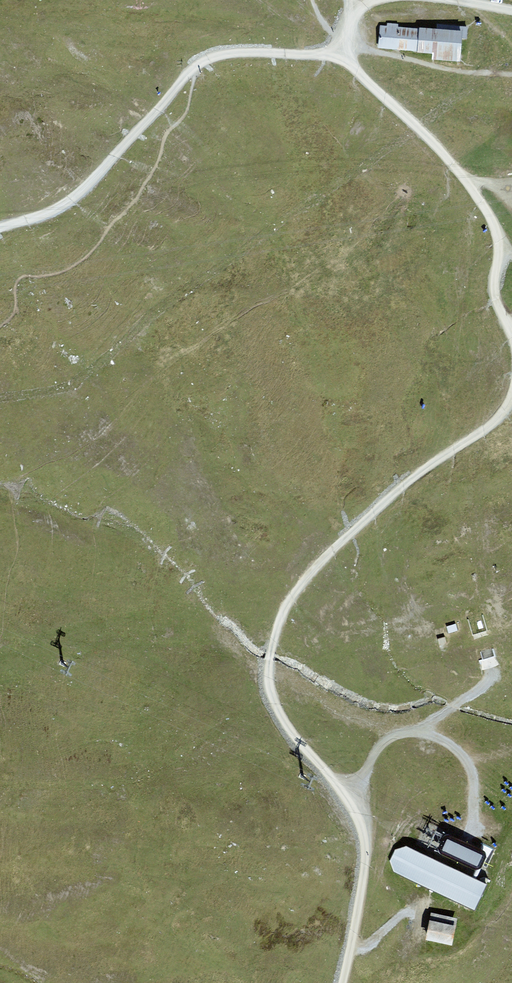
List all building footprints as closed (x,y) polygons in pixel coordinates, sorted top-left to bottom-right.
[(470,29),(386,23),(384,49),(438,52),(438,56),(468,58),(470,29)] [(494,648),(479,651),(482,670),(498,667),(494,648)] [(484,850),(449,833),(445,835),(439,847),(440,852),(475,868),(481,867),(486,855),(484,850)] [(486,881),(406,844),(394,849),(389,860),(393,871),(474,907),(486,881)] [(458,920),(428,914),(423,935),(454,942),(458,920)]
